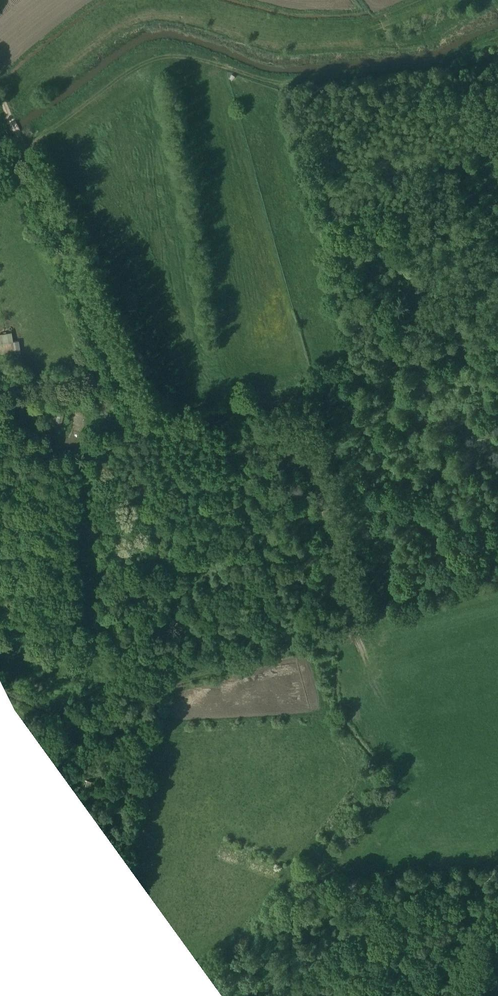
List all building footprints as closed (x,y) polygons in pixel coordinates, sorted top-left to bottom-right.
[(28,196),(24,197),(30,213),(34,211),(28,196)] [(376,268),(370,277),(377,282),(384,270),(386,268),(379,263),(375,260),(371,266),(376,268)] [(0,334),(0,354),(12,352),(12,355),(19,353),(20,353),(18,341),(12,342),(11,332),(0,334)] [(57,412),(54,423),(60,424),(63,413),(57,412)] [(95,760),(91,751),(80,757),(84,766),(95,760)] [(114,759),(111,767),(122,771),(125,764),(123,763),(114,759)] [(81,781),(79,791),(93,794),(96,783),(85,780),(85,782),(81,781)]
